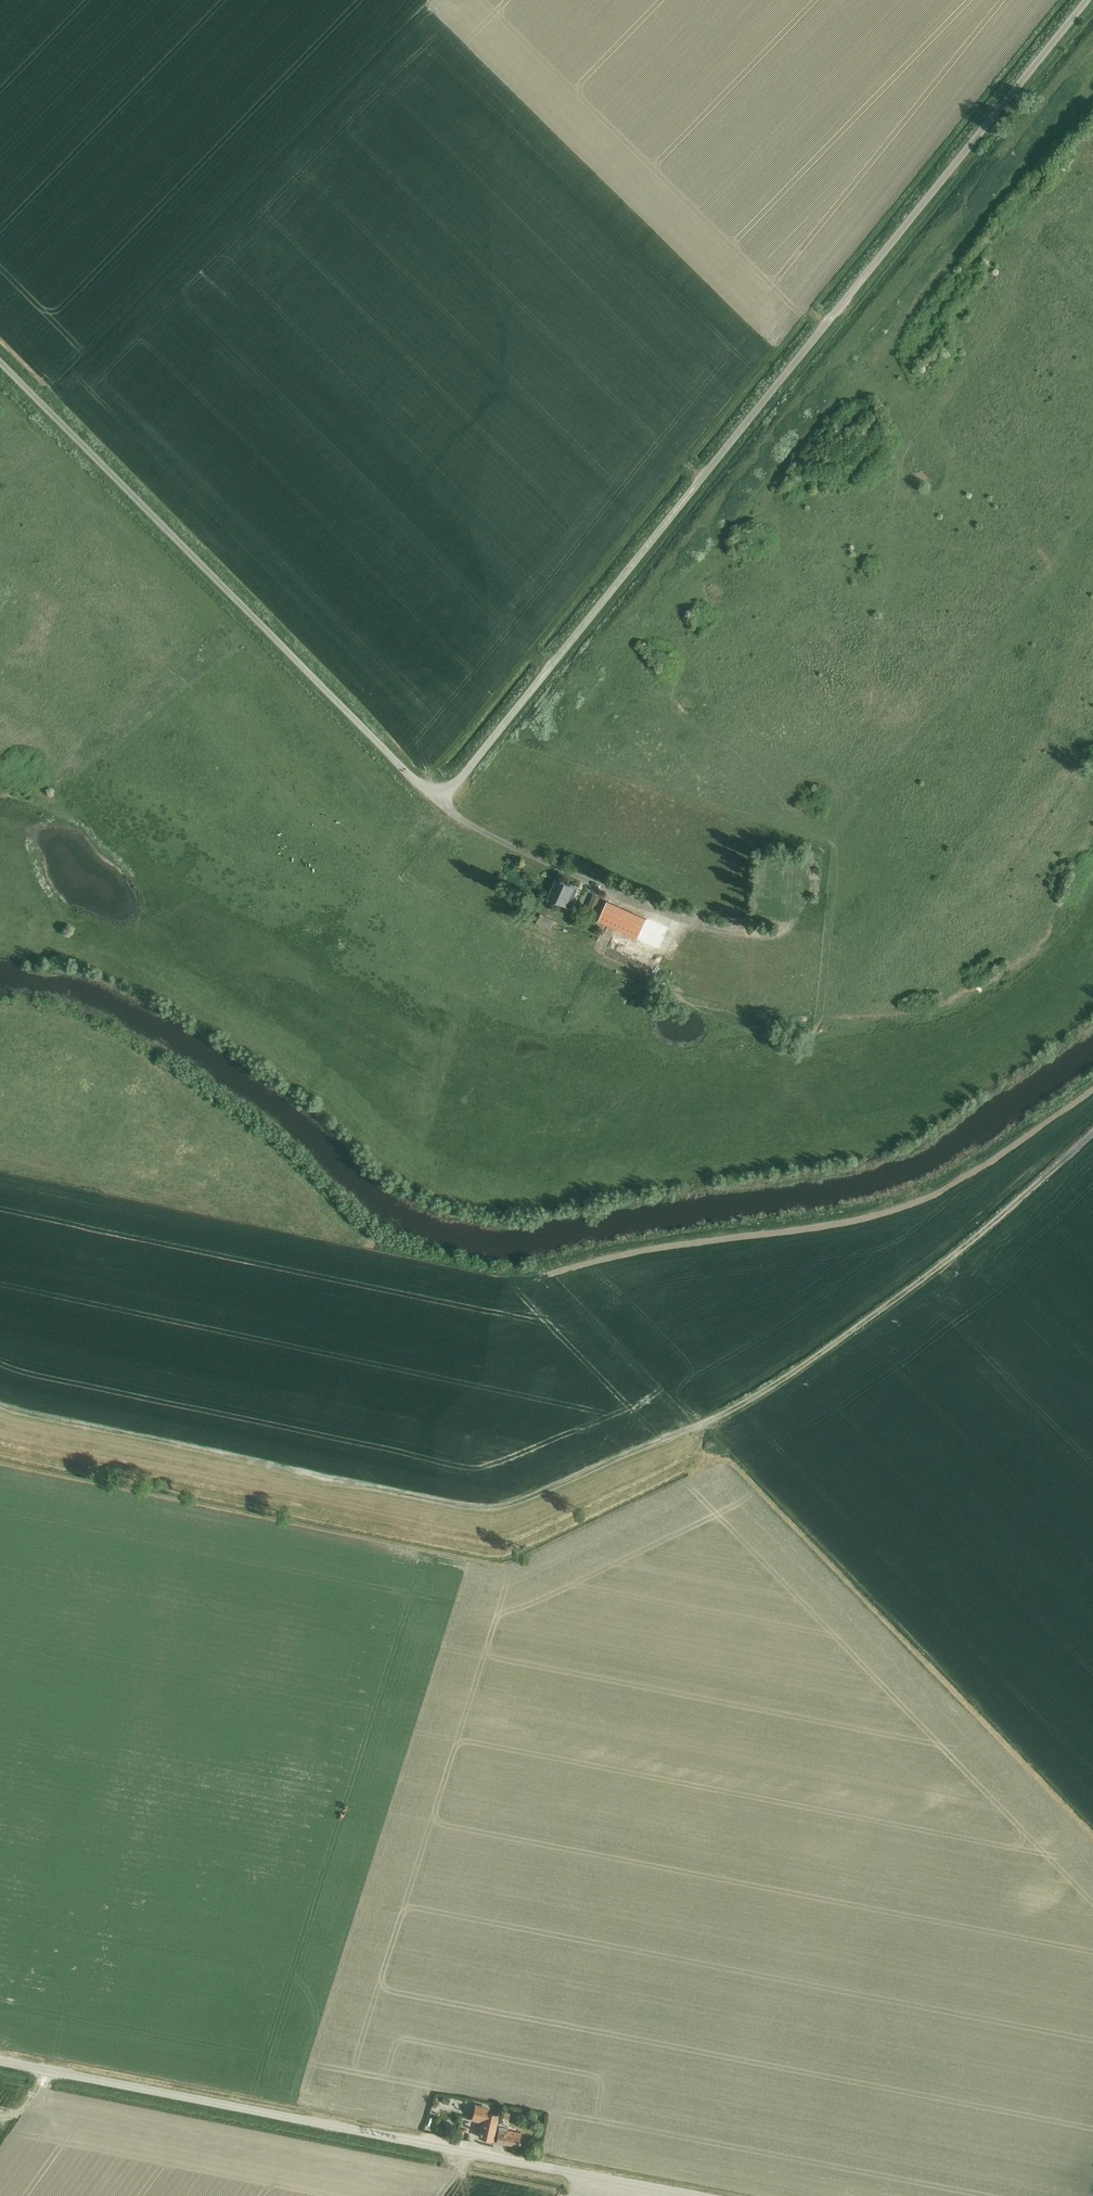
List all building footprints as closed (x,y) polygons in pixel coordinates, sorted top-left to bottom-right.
[(577,898),(574,897),(578,889),(571,886),(571,887),(556,881),(548,900),(572,910),(577,898)] [(593,895),(587,909),(593,912),(599,897),(593,895)] [(607,902),(598,921),(637,939),(646,919),(607,902)] [(540,914),(536,923),(550,930),(554,921),(540,914)] [(492,2140),(497,2116),(482,2112),(483,2108),(475,2106),(472,2120),(483,2122),(479,2137),(492,2140)] [(518,2146),(521,2133),(499,2128),(496,2142),(518,2146)]
